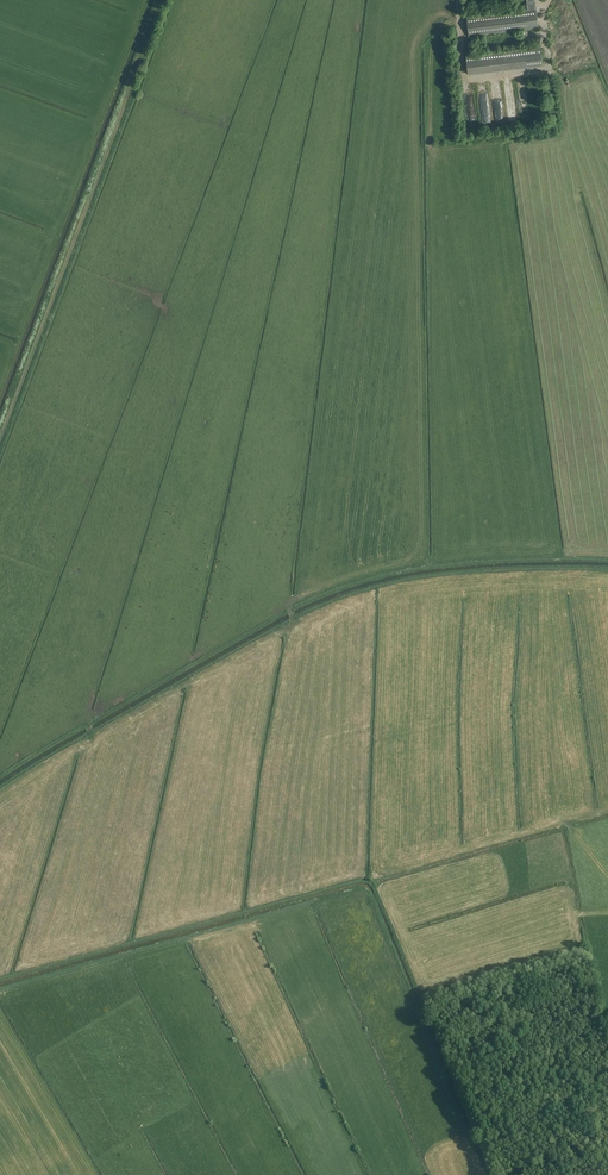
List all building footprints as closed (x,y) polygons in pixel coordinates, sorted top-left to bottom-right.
[(528,8),(467,15),(469,35),(539,27),(536,7),(535,0),(527,0),(528,8)] [(468,73),(543,65),(541,45),(466,54),(468,73)] [(527,96),(520,98),(523,117),(530,116),(527,96)]
